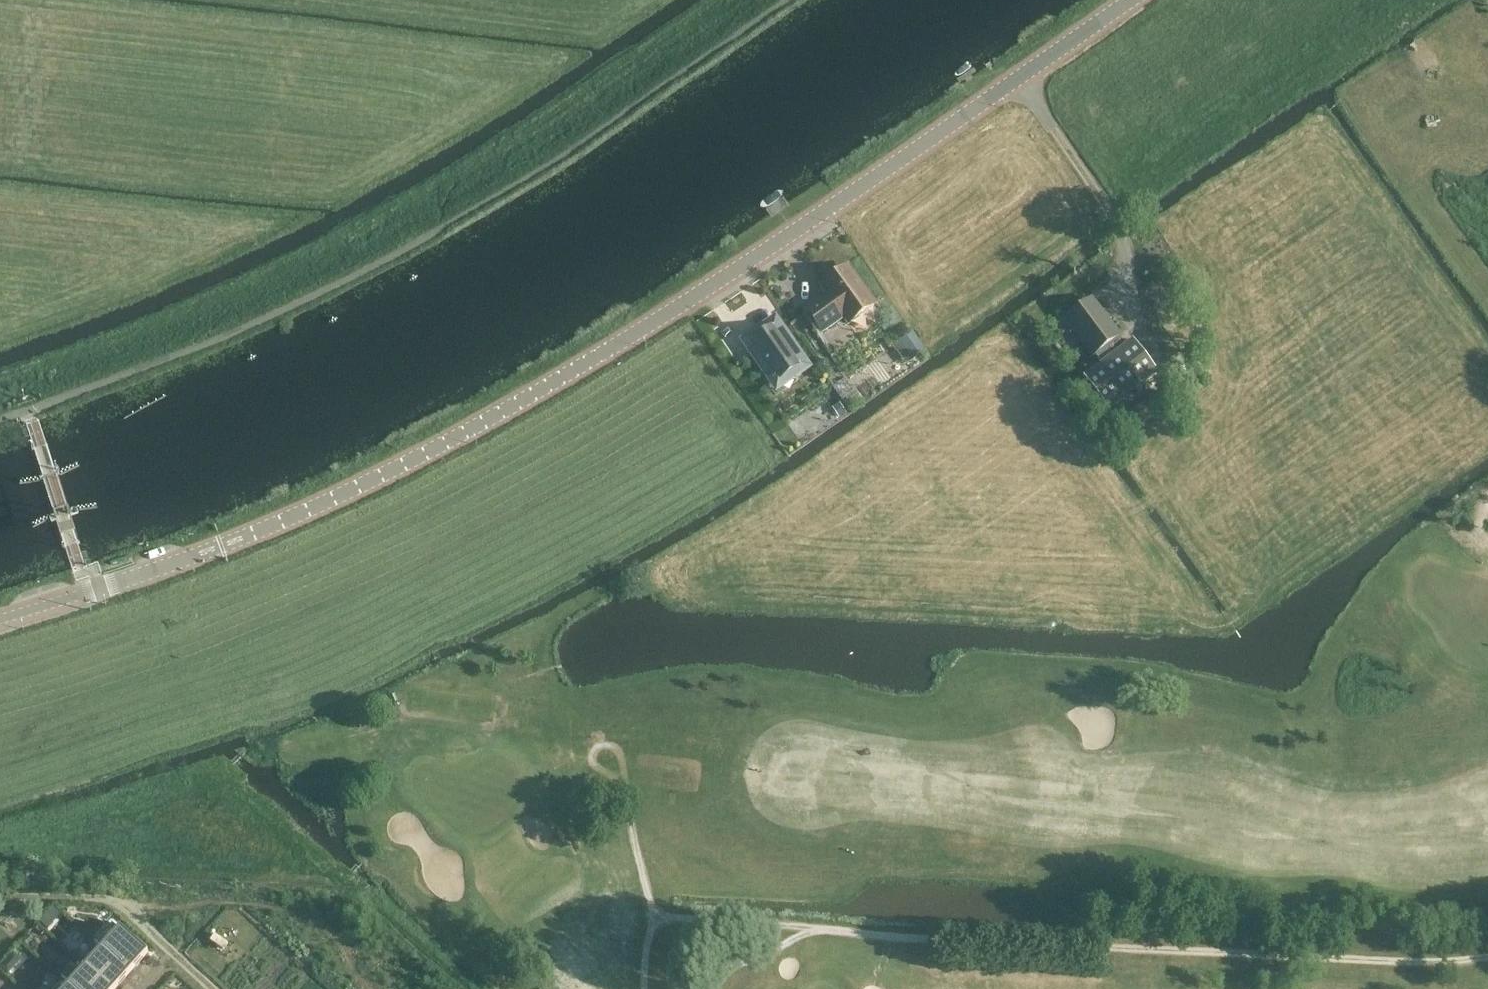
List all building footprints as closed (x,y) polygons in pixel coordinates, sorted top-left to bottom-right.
[(1411,46),(1412,46),(1429,70),(1429,71),(1427,78),(1429,71),(1432,69),(1439,69),(1432,68),(1431,69),(1414,44),(1415,44),(1415,43),(1416,36),(1414,43),(1414,44),(1411,45),(1404,45),(1411,46)] [(1433,118),(1423,118),(1423,129),(1433,129),(1433,118)] [(822,300),(807,311),(822,332),(844,317),(849,324),(875,305),(848,266),(821,285),(830,298),(824,303),(822,300)] [(1102,361),(1083,375),(1108,409),(1157,373),(1121,324),(1112,330),(1110,327),(1111,326),(1091,299),(1068,316),(1102,361)] [(809,367),(775,318),(742,341),(752,354),(749,357),(776,396),(798,381),(795,377),(809,367)] [(1139,426),(1153,410),(1142,400),(1127,415),(1139,426)] [(113,923),(96,942),(125,968),(131,974),(149,955),(142,949),(113,923)] [(82,964),(108,987),(110,988),(118,988),(131,974),(125,968),(96,942),(94,944),(98,947),(82,964)] [(62,980),(72,988),(110,988),(108,987),(82,964),(66,982),(63,979),(62,980)] [(54,988),(72,988),(62,980),(54,988)]
